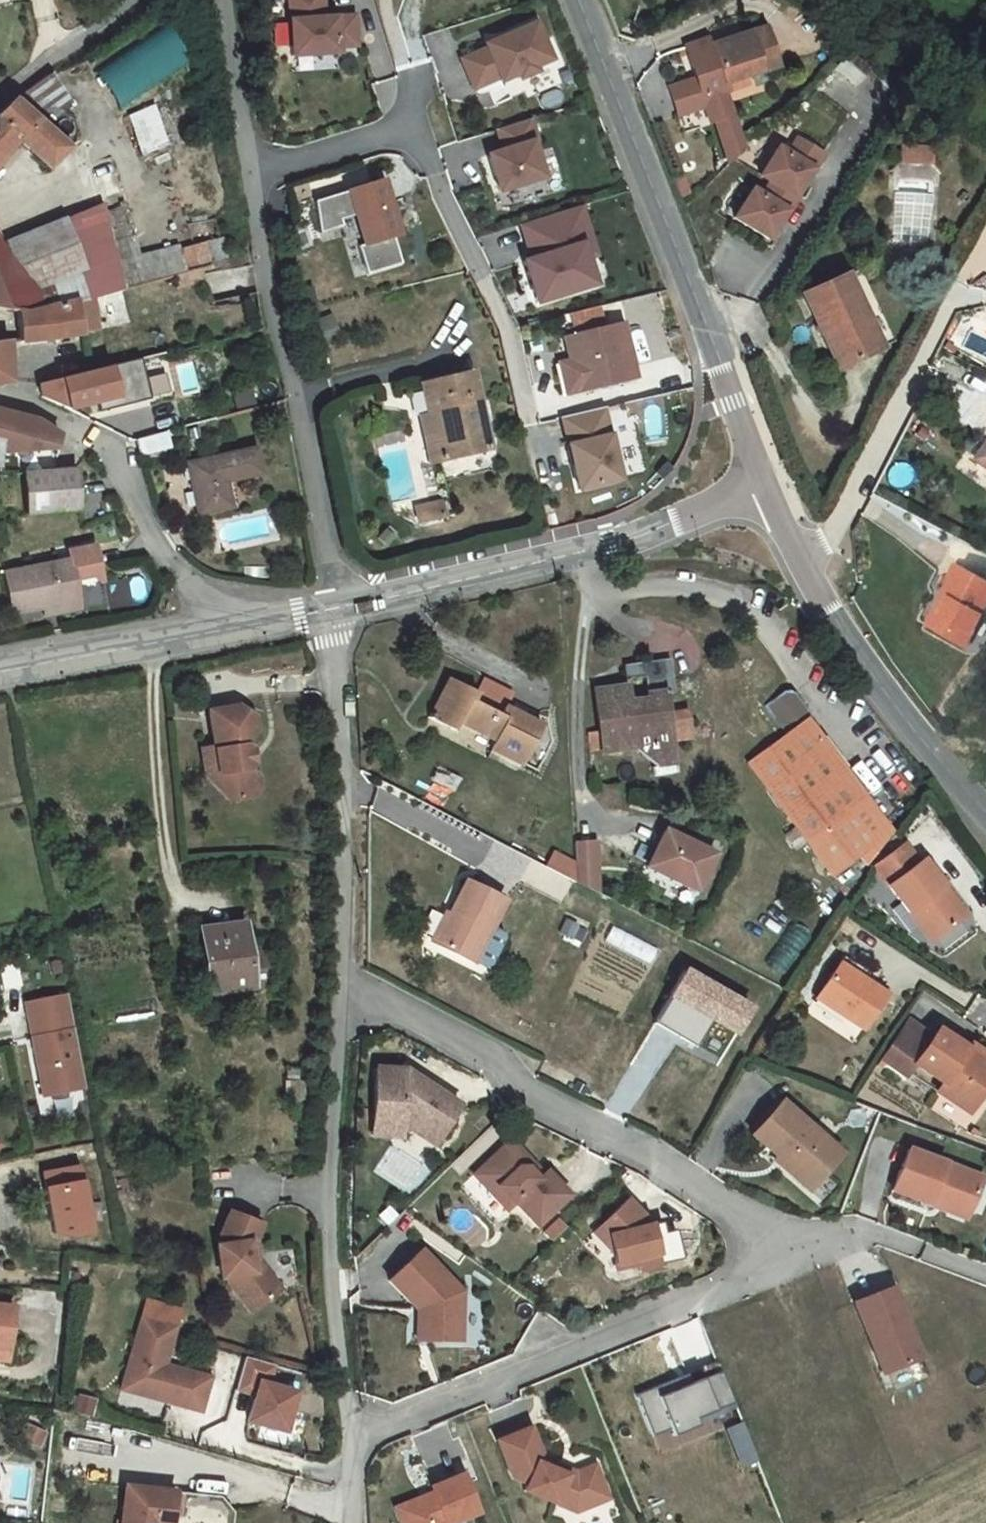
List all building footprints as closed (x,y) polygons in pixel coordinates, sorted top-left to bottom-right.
[(322,0),(288,0),(292,58),(338,54),(338,48),(356,47),(354,17),(324,19),(322,0)] [(163,22),(92,72),(118,111),(189,62),(163,22)] [(552,60),(536,24),(487,44),(489,48),(463,58),(476,88),(501,77),(503,81),(519,74),(521,79),(537,72),(535,67),(552,60)] [(726,90),(724,82),(745,76),(778,66),(764,27),(688,52),(703,98),(726,90)] [(835,69),(854,86),(867,70),(848,54),(835,69)] [(49,73),(15,99),(33,115),(34,115),(35,114),(36,112),(38,111),(40,109),(43,108),(46,108),(48,107),(50,107),(53,107),(56,107),(59,108),(62,108),(69,103),(49,73)] [(745,76),(724,82),(726,90),(747,84),(745,76)] [(18,140),(49,169),(71,148),(33,115),(15,99),(0,112),(0,162),(18,140)] [(153,105),(128,116),(133,133),(140,155),(166,146),(153,105)] [(538,142),(531,119),(499,129),(505,150),(490,155),(502,192),(545,178),(534,143),(538,142)] [(824,155),(797,139),(787,154),(778,148),(761,176),(770,182),(762,196),(752,190),(735,218),(769,239),(786,212),(788,213),(797,197),(796,196),(812,169),(814,170),(824,155)] [(931,149),(900,148),(899,163),(930,164),(931,149)] [(936,183),(900,178),(891,239),(926,244),(936,183)] [(397,236),(380,182),(312,203),(320,237),(342,230),(340,224),(355,219),(365,248),(359,250),(367,275),(399,265),(391,238),(397,236)] [(580,205),(521,224),(532,259),(525,261),(538,302),(595,284),(587,258),(582,244),(592,241),(580,205)] [(100,206),(64,220),(87,299),(93,297),(175,276),(200,269),(226,262),(220,239),(181,250),(177,246),(140,256),(135,237),(112,244),(100,206)] [(10,257),(17,311),(43,309),(77,301),(77,302),(87,299),(64,220),(5,244),(10,257)] [(592,241),(582,244),(587,258),(596,255),(592,241)] [(10,257),(0,244),(0,293),(7,310),(17,311),(10,257)] [(200,269),(175,276),(179,288),(202,281),(200,269)] [(860,270),(845,276),(878,349),(893,342),(860,270)] [(838,368),(878,349),(845,276),(804,295),(838,368)] [(98,328),(93,297),(87,299),(77,302),(81,331),(98,328)] [(77,302),(77,301),(43,309),(17,311),(19,342),(53,339),(82,335),(81,331),(77,302)] [(583,312),(569,315),(573,334),(587,331),(583,312)] [(638,377),(625,323),(579,333),(584,357),(572,359),(580,391),(638,377)] [(584,357),(579,333),(567,336),(572,359),(584,357)] [(12,381),(11,362),(8,339),(0,339),(0,384),(12,381)] [(117,397),(96,402),(98,413),(150,399),(140,358),(109,366),(109,368),(117,397)] [(580,391),(572,359),(561,362),(564,375),(568,393),(580,391)] [(117,397),(109,368),(61,380),(60,379),(39,384),(41,397),(68,409),(96,402),(117,397)] [(471,372),(420,384),(427,414),(438,460),(488,448),(471,372)] [(618,482),(601,410),(559,419),(577,492),(618,482)] [(1,453),(55,449),(59,435),(36,420),(0,411),(0,441),(2,441),(1,453)] [(438,460),(427,414),(419,417),(429,462),(438,460)] [(199,429),(187,432),(189,442),(202,438),(199,429)] [(139,456),(169,448),(165,432),(135,441),(139,456)] [(254,450),(188,464),(199,513),(229,506),(224,480),(259,473),(254,450)] [(79,510),(76,469),(24,473),(27,514),(79,510)] [(440,503),(415,508),(418,523),(443,517),(440,503)] [(70,560),(4,573),(12,614),(42,608),(79,601),(75,581),(74,576),(100,570),(95,546),(68,551),(70,560)] [(936,607),(942,610),(932,628),(965,646),(985,607),(985,580),(960,565),(936,607)] [(100,570),(74,576),(75,581),(101,575),(100,570)] [(79,601),(42,608),(44,615),(80,608),(79,601)] [(932,628),(942,610),(936,607),(926,625),(932,628)] [(603,751),(635,747),(660,768),(674,766),(671,743),(667,711),(664,692),(674,690),(669,656),(623,663),(625,679),(645,676),(649,707),(640,709),(639,700),(629,702),(627,686),(595,690),(600,731),(587,733),(590,750),(603,748),(603,751)] [(497,740),(493,748),(524,765),(545,726),(509,707),(507,706),(503,714),(476,701),(481,691),(478,690),(451,676),(430,716),(457,730),(462,721),(497,740)] [(507,706),(509,707),(516,694),(484,678),(478,690),(481,691),(476,701),(503,714),(507,706)] [(764,706),(785,734),(747,762),(833,877),(860,856),(870,870),(893,834),(806,718),(811,715),(794,693),(784,691),(764,706)] [(238,706),(209,711),(215,746),(202,748),(207,777),(225,773),(230,801),(254,797),(258,788),(256,776),(249,769),(243,770),(240,753),(255,731),(253,716),(238,706)] [(685,709),(667,711),(671,743),(690,741),(685,709)] [(225,773),(207,777),(230,801),(225,773)] [(714,854),(664,831),(647,866),(696,890),(714,854)] [(595,842),(574,843),(575,859),(576,883),(598,894),(595,842)] [(961,919),(939,890),(943,887),(922,860),(918,863),(904,844),(874,867),(932,941),(961,919)] [(575,859),(553,851),(546,867),(576,883),(575,859)] [(440,947),(473,963),(504,901),(466,882),(449,917),(453,919),(440,947)] [(965,916),(943,887),(939,890),(961,919),(965,916)] [(102,908),(92,910),(94,921),(104,919),(102,908)] [(449,917),(444,914),(430,942),(440,947),(453,919),(449,917)] [(210,992),(268,985),(263,951),(246,954),(242,923),(200,929),(210,992)] [(484,965),(494,969),(505,937),(495,933),(484,965)] [(842,956),(815,998),(863,1030),(886,995),(863,980),(867,973),(842,956)] [(691,1048),(708,1021),(732,1037),(748,1013),(684,972),(651,1022),(691,1048)] [(66,993),(25,1002),(44,1097),(85,1089),(66,993)] [(931,1039),(904,1022),(880,1060),(907,1077),(915,1064),(931,1039)] [(962,1058),(967,1049),(937,1030),(931,1039),(915,1064),(944,1083),(939,1092),(971,1112),(985,1089),(985,1073),(962,1058)] [(962,1058),(985,1073),(985,1053),(971,1044),(967,1049),(962,1058)] [(422,1081),(402,1068),(377,1108),(397,1121),(434,1145),(460,1105),(433,1088),(427,1097),(421,1093),(422,1081)] [(297,1070),(288,1069),(288,1080),(297,1080),(297,1070)] [(303,1082),(285,1083),(286,1100),(304,1099),(303,1082)] [(841,1153),(781,1101),(752,1134),(781,1160),(778,1164),(794,1177),(802,1168),(817,1181),(841,1153)] [(397,1121),(377,1108),(367,1122),(388,1135),(397,1121)] [(515,1146),(503,1146),(480,1168),(497,1187),(490,1193),(507,1210),(514,1203),(537,1226),(569,1195),(545,1171),(542,1174),(537,1179),(527,1168),(528,1159),(515,1146)] [(982,1177),(906,1150),(891,1191),(929,1205),(932,1197),(970,1210),(982,1177)] [(542,1174),(528,1159),(527,1168),(537,1179),(542,1174)] [(497,1187),(480,1168),(473,1175),(490,1193),(497,1187)] [(817,1181),(802,1168),(794,1177),(809,1190),(817,1181)] [(90,1232),(77,1169),(44,1175),(57,1234),(73,1235),(90,1232)] [(932,1197),(929,1205),(967,1219),(970,1210),(932,1197)] [(651,1225),(627,1199),(599,1225),(608,1235),(612,1251),(616,1271),(637,1265),(638,1271),(661,1265),(654,1235),(649,1237),(647,1227),(651,1225)] [(261,1224),(230,1212),(220,1235),(221,1245),(216,1246),(221,1278),(227,1277),(228,1282),(251,1312),(275,1294),(257,1272),(254,1272),(251,1254),(257,1254),(254,1241),(261,1224)] [(608,1235),(599,1225),(593,1231),(612,1251),(608,1235)] [(461,1292),(420,1250),(389,1281),(417,1309),(425,1318),(426,1340),(461,1341),(461,1292)] [(257,1254),(251,1254),(254,1272),(257,1272),(275,1294),(280,1290),(258,1262),(257,1254)] [(906,1320),(892,1287),(873,1295),(855,1302),(868,1335),(872,1334),(888,1372),(920,1359),(904,1321),(906,1320)] [(0,1305),(0,1346),(9,1347),(13,1307),(0,1305)] [(425,1318),(417,1309),(417,1340),(426,1340),(425,1318)] [(175,1327),(142,1318),(122,1389),(201,1411),(210,1377),(165,1365),(161,1364),(164,1356),(168,1354),(175,1327)] [(7,1361),(9,1347),(0,1346),(0,1360),(7,1361)] [(295,1392),(267,1384),(273,1364),(244,1356),(235,1388),(255,1394),(247,1421),(284,1431),(295,1392)] [(653,1436),(670,1429),(673,1436),(698,1425),(695,1418),(734,1403),(721,1371),(691,1383),(688,1377),(680,1381),(678,1377),(636,1394),(653,1436)] [(95,1401),(78,1397),(75,1412),(91,1416),(95,1401)] [(752,1449),(741,1422),(728,1427),(739,1454),(752,1449)] [(44,1432),(25,1424),(19,1439),(38,1447),(44,1432)] [(541,1453),(530,1427),(496,1441),(512,1480),(525,1485),(523,1491),(575,1512),(581,1496),(603,1487),(594,1464),(574,1472),(567,1475),(547,1467),(549,1462),(538,1458),(541,1453)] [(752,1449),(739,1454),(744,1466),(757,1461),(752,1449)] [(567,1475),(574,1472),(549,1462),(547,1467),(567,1475)] [(462,1475),(431,1488),(433,1493),(395,1508),(402,1522),(451,1522),(477,1512),(462,1475)] [(126,1486),(122,1522),(172,1522),(175,1492),(126,1486)] [(575,1512),(608,1499),(603,1487),(581,1496),(575,1512)] [(181,1492),(178,1522),(232,1522),(234,1513),(221,1497),(181,1492)]
